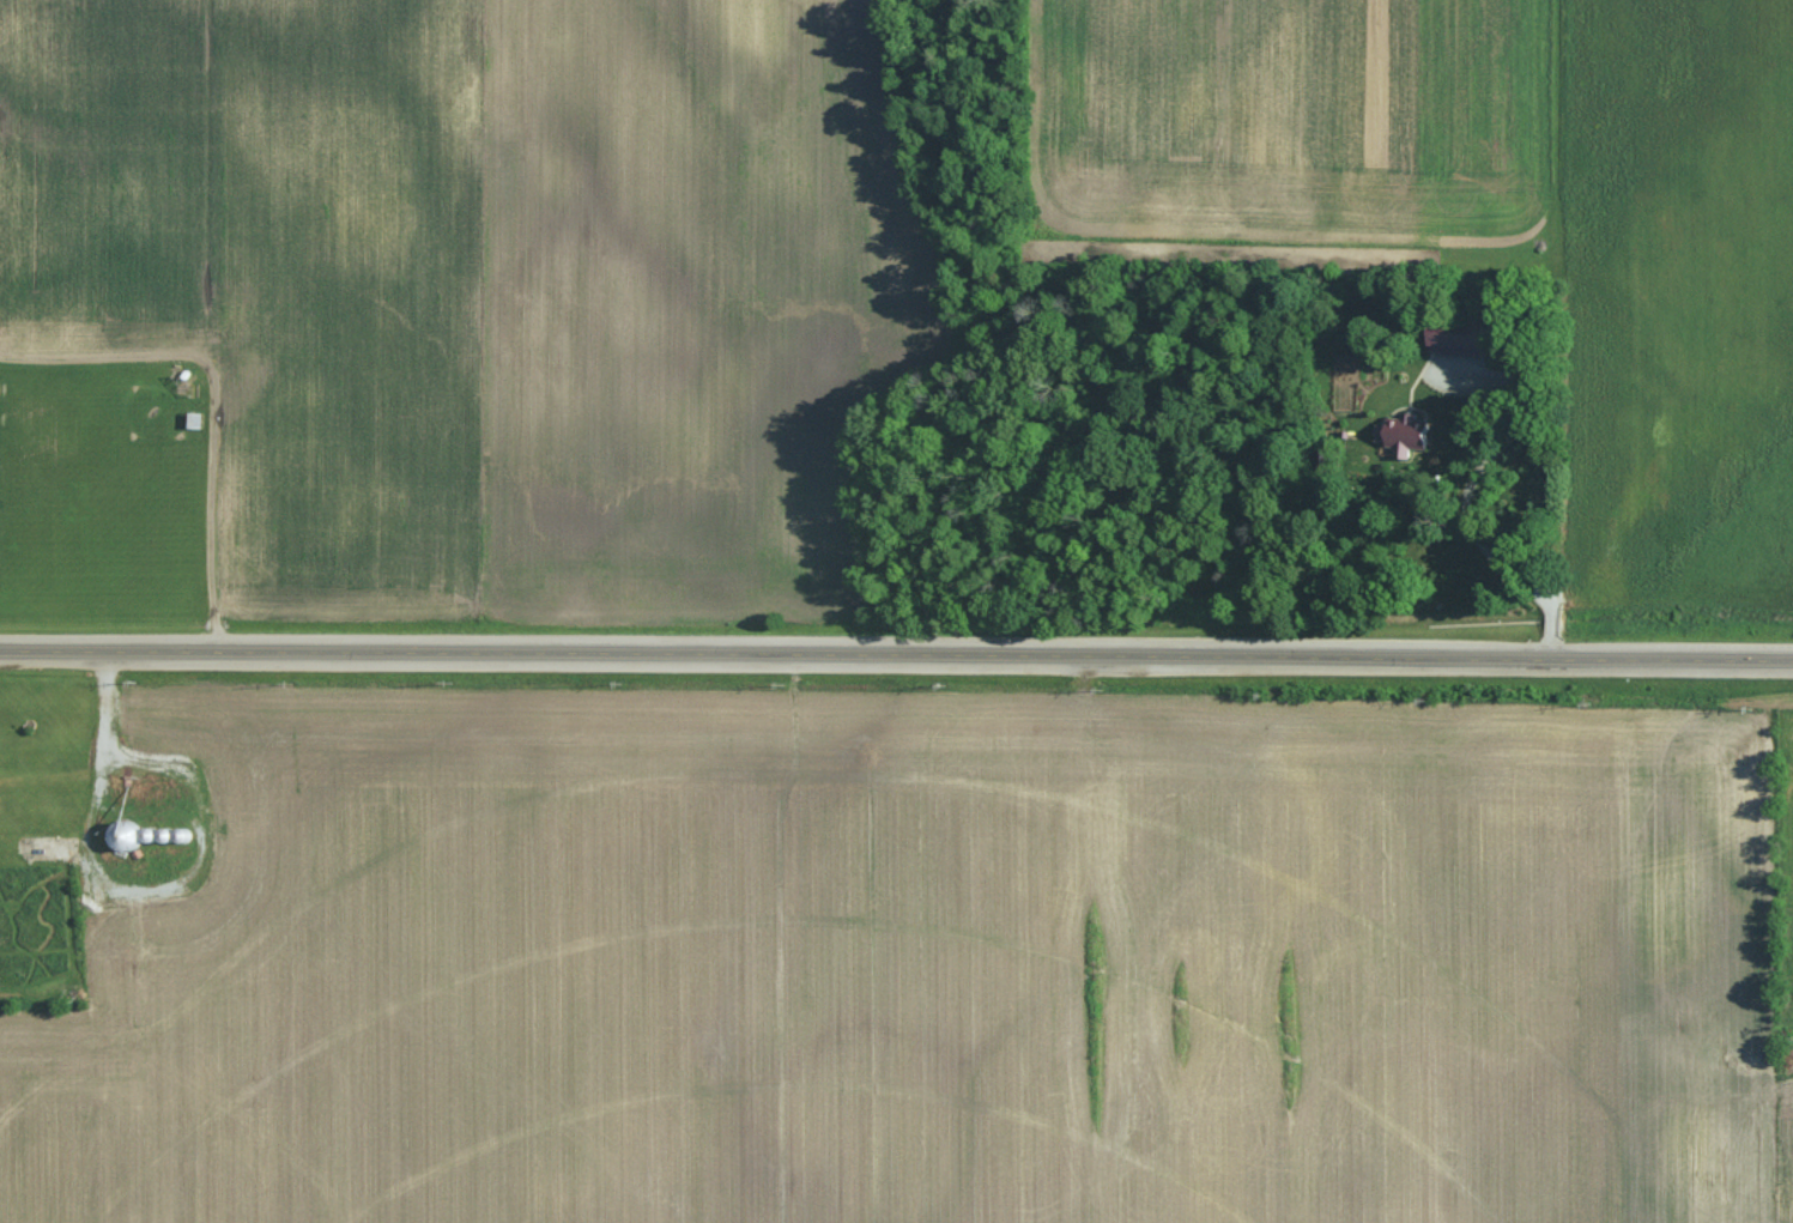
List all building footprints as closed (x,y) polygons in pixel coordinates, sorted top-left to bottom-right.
[(1421,320),(1422,350),(1475,350),(1474,319),(1421,320)] [(1393,445),(1394,458),(1410,458),(1409,447),(1419,447),(1418,413),(1379,415),(1380,446),(1393,445)] [(144,823),(119,823),(119,849),(144,849),(144,823)]
